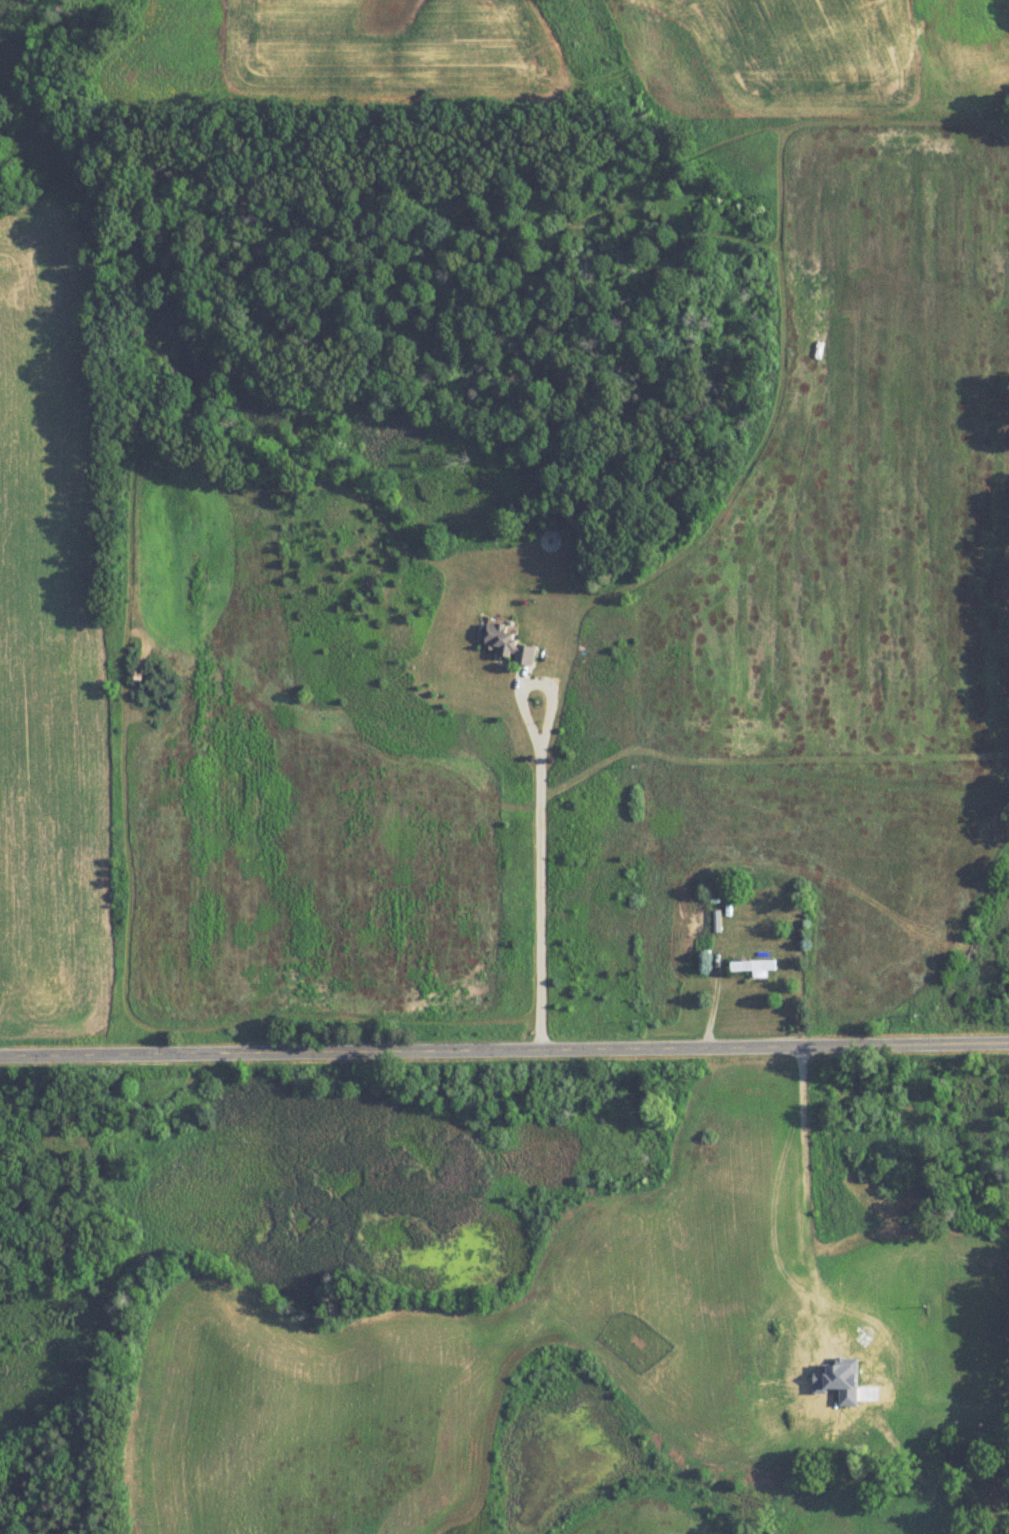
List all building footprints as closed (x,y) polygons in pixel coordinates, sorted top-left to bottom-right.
[(535,646),(518,645),(519,627),(485,625),(484,648),(503,649),(502,661),(534,664),(535,646)] [(754,977),(768,977),(768,970),(776,970),(776,961),(731,961),(731,971),(754,971),(754,977)]
